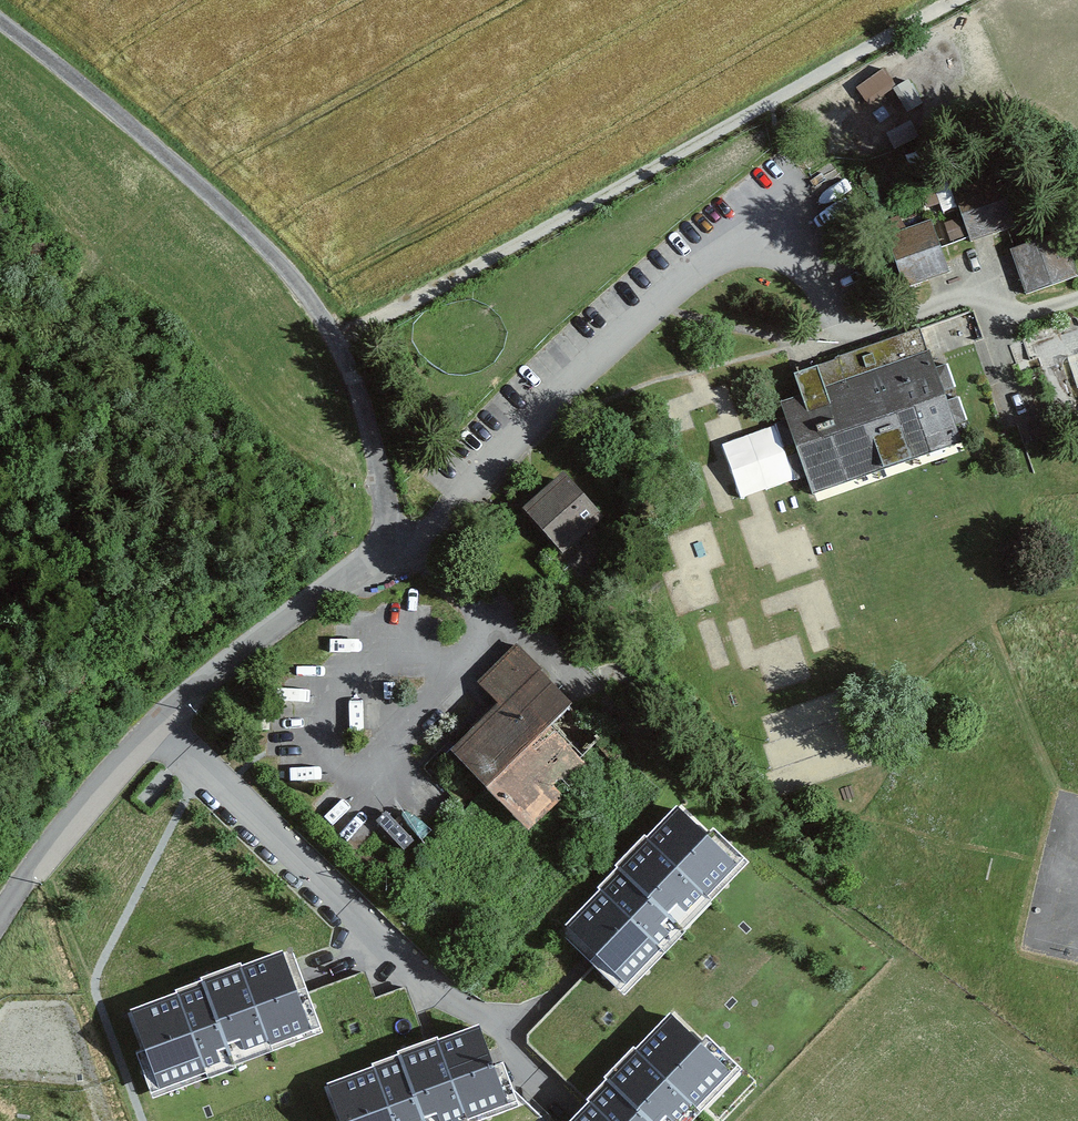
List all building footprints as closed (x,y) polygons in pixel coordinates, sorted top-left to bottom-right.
[(857,85),(878,116),(907,97),(886,66),(857,85)] [(1008,179),(956,194),(971,245),(1023,230),(1008,179)] [(931,225),(888,241),(906,292),(950,276),(931,225)] [(1013,251),(1029,296),(1077,279),(1077,276),(1063,233),(1013,251)] [(928,332),(794,379),(801,401),(783,407),(817,500),(963,447),(928,332)] [(565,477),(524,515),(568,562),(609,524),(565,477)] [(615,748),(516,646),(479,681),(504,706),(454,754),(528,831),(615,748)] [(738,866),(677,808),(647,840),(704,894),(708,897),(738,866)] [(704,894),(647,840),(644,836),(617,866),(619,868),(668,914),(677,904),(686,913),(704,894)] [(619,868),(597,891),(600,894),(658,950),(672,935),(665,928),(674,920),(668,914),(619,868)] [(658,950),(600,894),(566,929),(626,986),(660,951),(658,950)] [(310,1035),(282,957),(241,971),(267,1045),(269,1049),(310,1035)] [(267,1045),(241,971),(240,967),(202,981),(203,984),(226,1047),(238,1042),(242,1054),(267,1045)] [(203,984),(172,994),(174,999),(201,1075),(220,1068),(217,1059),(228,1055),(226,1047),(203,984)] [(201,1075),(174,999),(128,1015),(156,1093),(202,1076),(201,1075)] [(729,1077),(669,1020),(639,1051),(695,1105),(699,1108),(729,1077)] [(482,1030),(441,1045),(467,1118),(468,1120),(475,1120),(510,1109),(482,1030)] [(441,1045),(440,1041),(402,1054),(403,1058),(426,1120),(438,1116),(440,1120),(460,1120),(467,1118),(441,1045)] [(639,1051),(636,1048),(608,1077),(610,1079),(654,1120),(663,1120),(668,1116),(674,1120),(680,1120),(695,1105),(639,1051)] [(373,1068),(374,1073),(391,1120),(426,1120),(403,1058),(373,1068)] [(374,1073),(329,1089),(340,1120),(391,1120),(374,1073)] [(588,1102),(591,1105),(607,1120),(654,1120),(610,1079),(588,1102)] [(591,1105),(576,1120),(607,1120),(591,1105)]
